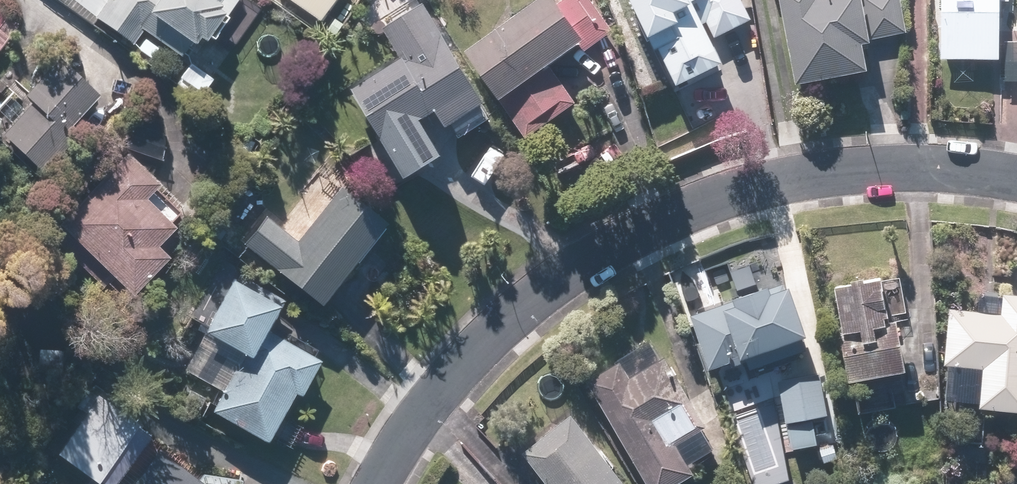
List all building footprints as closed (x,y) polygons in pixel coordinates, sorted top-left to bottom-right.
[(182,55),(192,40),(196,43),(201,35),(206,39),(225,10),(221,7),(224,3),(221,1),(221,0),(114,0),(100,21),(134,44),(144,29),(182,55)] [(321,18),(333,0),(293,0),(321,18)] [(489,101),(425,0),(383,26),(403,58),(357,86),(410,171),(445,149),(425,117),(440,108),(450,125),(454,123),(463,136),(492,118),(483,105),(489,101)] [(580,44),(585,51),(614,31),(592,0),(564,0),(563,1),(562,0),(538,0),(468,49),(500,93),(498,94),(528,136),(578,101),(551,64),(580,44)] [(680,83),(727,61),(716,38),(753,20),(743,0),(640,0),(680,83)] [(799,83),(871,68),(866,41),(909,33),(902,0),(782,0),(799,83)] [(945,58),(1004,57),(1003,0),(945,0),(945,58)] [(10,14),(0,6),(0,26),(10,14)] [(79,132),(71,125),(100,95),(60,57),(26,93),(33,100),(3,132),(44,170),(79,132)] [(129,152),(61,222),(135,292),(170,255),(159,244),(177,225),(147,197),(161,182),(129,152)] [(245,243),(322,303),(387,220),(341,185),(297,240),(266,216),(245,243)] [(843,324),(851,375),(907,366),(899,315),(893,316),(892,313),(905,310),(900,275),(885,278),(885,273),(838,280),(845,324),(843,324)] [(210,409),(268,440),(295,391),(301,394),(320,359),(265,329),(279,304),(233,279),(184,369),(221,389),(210,409)] [(687,308),(705,368),(743,356),(747,368),(815,346),(793,280),(774,286),(772,281),(687,308)] [(1005,289),(1003,311),(951,307),(946,361),(985,365),(982,402),(1016,406),(1016,290),(1005,289)] [(653,483),(670,483),(697,468),(679,439),(708,421),(668,354),(631,376),(620,358),(588,378),(653,483)] [(821,372),(780,379),(792,446),(818,441),(813,415),(829,412),(821,372)] [(525,450),(553,483),(631,483),(571,412),(525,450)] [(160,446),(130,483),(208,483),(160,446)]
